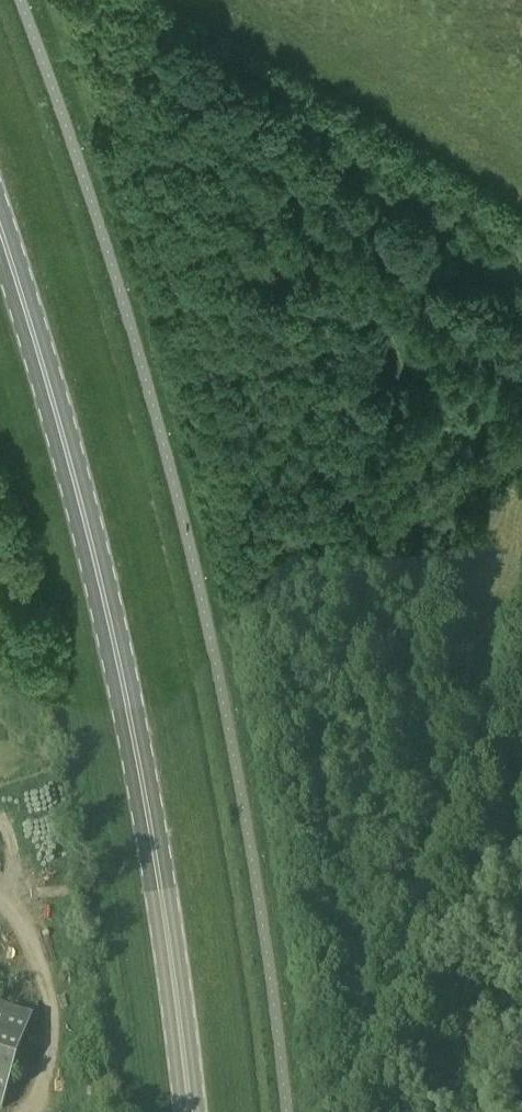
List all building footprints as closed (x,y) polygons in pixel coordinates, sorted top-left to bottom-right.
[(35,1016),(0,1005),(0,1106),(5,1108),(35,1016)]
